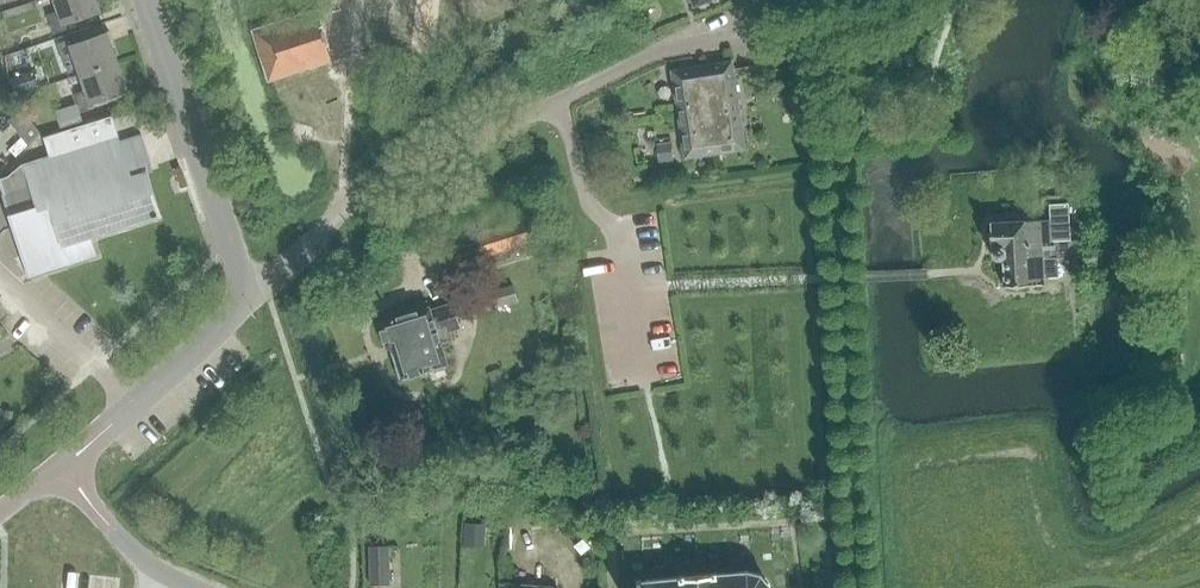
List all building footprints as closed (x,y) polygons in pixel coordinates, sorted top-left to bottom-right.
[(58,11),(46,15),(53,33),(65,28),(63,23),(98,11),(94,0),(54,0),(58,11)] [(333,59),(317,9),(253,30),(270,80),(333,59)] [(74,57),(80,74),(116,61),(106,33),(71,45),(69,40),(57,44),(63,61),(74,57)] [(80,112),(93,107),(91,102),(126,90),(116,61),(80,74),(85,90),(74,94),(80,112)] [(670,70),(675,100),(684,158),(714,154),(744,149),(735,91),(731,61),(670,70)] [(38,83),(33,70),(10,79),(14,91),(38,83)] [(21,109),(7,120),(27,145),(40,133),(21,109)] [(5,194),(4,195),(31,277),(96,256),(90,237),(159,215),(144,167),(151,165),(141,135),(120,142),(112,116),(43,138),(49,156),(22,164),(7,177),(0,179),(5,194)] [(672,162),(670,144),(652,145),(654,164),(672,162)] [(1071,257),(1069,217),(988,222),(990,249),(992,249),(993,258),(1002,258),(1004,286),(1043,284),(1043,277),(1058,277),(1057,257),(1071,257)] [(525,242),(529,240),(523,220),(475,236),(481,256),(486,254),(490,267),(529,254),(525,242)] [(516,300),(511,285),(491,290),(496,306),(516,300)] [(430,312),(428,307),(378,323),(386,347),(390,346),(400,378),(446,364),(439,343),(451,339),(447,328),(458,325),(452,305),(430,312)] [(833,481),(824,481),(826,504),(834,504),(833,481)] [(465,529),(464,545),(483,546),(484,530),(465,529)] [(389,586),(388,545),(368,546),(368,586),(389,586)] [(767,587),(768,586),(767,584),(766,584),(760,575),(746,572),(746,571),(745,572),(714,575),(714,574),(711,574),(712,575),(682,578),(682,577),(680,577),(680,578),(638,582),(637,582),(637,587),(768,587),(767,587)]
